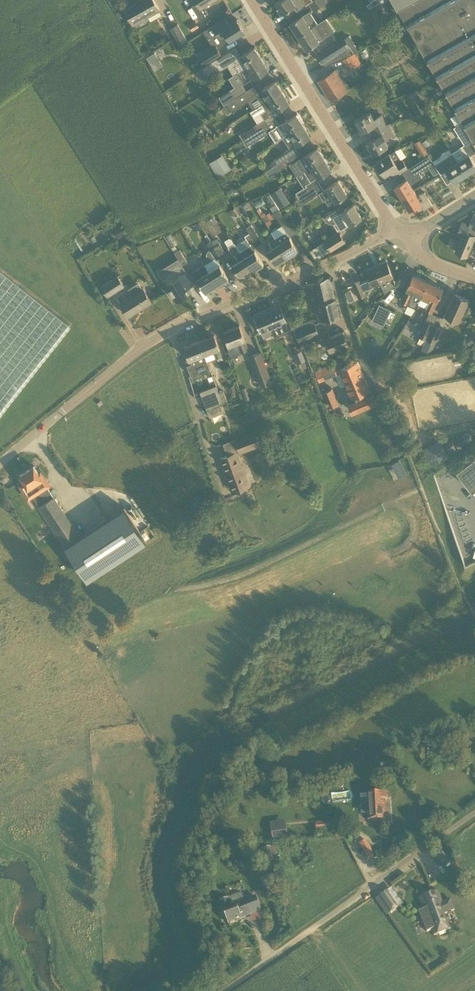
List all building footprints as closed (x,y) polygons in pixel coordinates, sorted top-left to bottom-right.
[(134,24),(160,9),(154,0),(140,0),(141,1),(125,10),(134,24)] [(207,15),(202,7),(213,0),(195,0),(197,2),(192,6),(201,18),(207,15)] [(275,3),(281,13),(285,11),(289,16),(296,12),(303,7),(303,6),(306,4),(303,0),(279,0),(275,3)] [(326,0),(325,0),(311,0),(308,2),(313,10),(326,2),(326,0)] [(388,0),(364,0),(371,11),(388,0)] [(398,8),(463,122),(461,124),(474,149),(474,146),(470,138),(472,137),(474,142),(474,141),(474,0),(394,0),(398,8)] [(298,36),(311,28),(317,24),(309,11),(290,23),(298,36)] [(221,20),(212,26),(216,34),(217,33),(223,44),(244,30),(237,19),(225,26),(221,20)] [(196,22),(189,26),(192,31),(199,27),(196,22)] [(180,45),(188,40),(178,23),(170,28),(180,45)] [(306,49),(326,37),(317,24),(311,28),(298,36),(306,49)] [(344,38),(317,56),(322,64),(323,63),(325,66),(344,57),(353,53),(344,38)] [(216,44),(198,55),(204,65),(222,54),(216,44)] [(241,69),(261,57),(255,46),(234,58),(241,69)] [(213,61),(218,70),(229,63),(223,54),(213,61)] [(352,55),(343,59),(348,70),(358,66),(352,55)] [(245,82),(248,80),(268,68),(261,57),(241,69),(242,70),(238,72),(245,82)] [(337,74),(334,69),(318,80),(331,101),(350,89),(340,72),(337,74)] [(262,103),(282,90),(276,80),(256,92),(262,103)] [(236,97),(247,90),(243,85),(233,92),(236,97)] [(232,111),(240,106),(239,104),(250,96),(247,90),(236,97),(227,102),(228,104),(231,110),(232,111)] [(289,101),(282,90),(262,103),(263,103),(250,111),(258,123),(248,129),(251,133),(271,121),(267,115),(269,114),(289,101)] [(418,115),(427,110),(416,90),(407,95),(418,115)] [(228,104),(223,107),(227,113),(231,110),(228,104)] [(374,118),(371,111),(355,119),(361,131),(372,126),(374,130),(386,124),(380,114),(374,118)] [(284,137),(303,124),(297,113),(274,127),(271,121),(251,133),(255,140),(256,141),(273,130),(279,139),(284,137)] [(372,153),(388,144),(384,139),(393,134),(388,123),(386,124),(374,130),(377,136),(366,142),(372,153)] [(290,147),(310,135),(303,124),(284,137),(290,147)] [(474,167),(474,163),(470,155),(474,152),(474,149),(461,124),(454,128),(465,144),(452,152),(453,153),(452,154),(465,174),(474,167)] [(248,129),(239,134),(242,139),(245,137),(251,133),(248,129)] [(251,133),(245,137),(249,144),(255,140),(251,133)] [(427,138),(423,142),(427,147),(431,143),(427,138)] [(420,140),(415,143),(421,154),(424,158),(428,155),(426,151),(420,140)] [(318,147),(298,159),(304,170),(324,157),(318,147)] [(406,156),(401,148),(395,150),(390,153),(389,152),(376,161),(385,174),(391,170),(395,176),(403,171),(406,169),(408,168),(402,158),(406,156)] [(278,163),(292,155),(288,149),(285,151),(285,152),(274,159),(278,163)] [(465,174),(452,154),(441,160),(435,165),(440,174),(447,170),(454,181),(465,174)] [(281,169),(295,160),(292,155),(278,163),(281,169)] [(402,197),(414,190),(410,184),(422,177),(419,171),(433,162),(428,155),(408,168),(406,169),(403,171),(407,178),(395,186),(402,197)] [(324,157),(304,170),(311,181),(331,168),(324,157)] [(209,162),(218,177),(226,172),(217,158),(209,162)] [(272,167),(265,171),(269,176),(281,169),(278,164),(277,163),(272,167)] [(336,200),(347,194),(338,180),(327,187),(333,195),(326,199),(329,204),(336,200)] [(296,193),(299,198),(310,191),(307,186),(296,193)] [(279,209),(290,203),(280,187),(270,193),(276,204),(279,209)] [(418,196),(414,190),(402,197),(409,209),(420,202),(424,209),(432,204),(425,192),(418,196)] [(314,196),(310,191),(299,198),(303,203),(314,196)] [(276,204),(271,207),(274,212),(279,209),(276,204)] [(361,217),(353,204),(342,211),(340,206),(332,211),(332,210),(330,212),(341,230),(361,217)] [(287,221),(279,209),(274,212),(282,225),(271,232),(275,238),(287,257),(299,250),(290,236),(296,233),(289,220),(287,221)] [(264,212),(261,214),(266,221),(269,226),(271,222),(269,219),(273,217),(270,212),(266,214),(264,212)] [(474,237),(474,214),(472,212),(467,223),(462,221),(456,234),(462,237),(456,251),(467,256),(474,237)] [(258,245),(262,242),(251,224),(247,227),(258,245)] [(246,228),(245,226),(241,228),(246,235),(245,236),(246,238),(236,245),(253,271),(264,264),(255,250),(254,248),(258,245),(247,227),(246,228)] [(330,251),(345,241),(339,232),(324,241),(330,251)] [(276,265),(287,257),(275,238),(269,242),(273,247),(267,251),(276,265)] [(324,241),(310,249),(316,259),(330,251),(324,241)] [(223,259),(227,256),(220,243),(215,246),(223,259)] [(236,245),(235,243),(228,246),(234,256),(236,255),(239,260),(232,265),(241,278),(253,271),(236,245)] [(204,262),(218,285),(229,278),(219,261),(223,259),(215,246),(210,249),(211,252),(210,254),(209,256),(208,258),(209,259),(204,262)] [(188,262),(180,249),(175,252),(183,265),(188,262)] [(393,277),(386,261),(379,264),(379,265),(374,268),(366,270),(373,285),(387,279),(390,289),(395,285),(392,277),(393,277)] [(218,285),(204,262),(203,262),(204,264),(190,272),(195,280),(198,278),(206,292),(218,285)] [(70,325),(0,270),(0,414),(70,325)] [(177,301),(188,294),(185,289),(193,284),(186,271),(166,284),(177,301)] [(421,296),(428,281),(413,274),(401,300),(408,303),(413,293),(421,296)] [(107,296),(124,286),(118,275),(101,286),(107,296)] [(313,295),(315,304),(319,321),(340,316),(330,276),(306,284),(310,296),(313,295)] [(359,298),(366,295),(360,280),(354,283),(357,292),(359,298)] [(424,309),(430,311),(432,313),(443,288),(428,281),(421,296),(428,300),(424,309)] [(143,287),(142,287),(132,294),(120,302),(128,316),(152,301),(143,287)] [(351,290),(345,292),(349,301),(354,299),(351,290)] [(460,323),(469,300),(454,293),(445,316),(460,323)] [(384,325),(391,310),(380,304),(372,320),(384,325)] [(274,334),(271,327),(287,320),(281,306),(254,317),(260,332),(261,332),(264,338),(274,334)] [(426,320),(419,335),(421,336),(426,339),(434,324),(426,320)] [(299,340),(319,333),(315,323),(296,331),(299,340)] [(434,324),(426,339),(432,342),(435,343),(442,328),(434,324)] [(233,355),(249,349),(239,325),(224,331),(233,355)] [(331,336),(329,331),(316,336),(319,342),(320,342),(321,345),(328,342),(332,350),(348,343),(343,331),(331,336)] [(215,357),(217,356),(217,357),(223,355),(220,347),(214,335),(200,340),(206,354),(213,351),(215,357)] [(424,345),(421,350),(427,352),(428,350),(432,342),(426,339),(424,345)] [(185,346),(193,366),(206,361),(204,355),(206,354),(200,340),(185,346)] [(395,346),(390,353),(396,358),(401,351),(395,346)] [(295,353),(294,354),(298,363),(304,361),(305,360),(301,350),(300,351),(295,353)] [(262,385),(272,381),(261,352),(251,356),(262,385)] [(378,406),(378,405),(373,393),(371,394),(369,391),(370,390),(358,361),(338,369),(351,398),(353,398),(354,401),(349,403),(353,412),(376,402),(378,406)] [(323,393),(329,408),(338,404),(333,389),(323,393)] [(220,404),(228,401),(224,390),(216,393),(220,404)] [(219,413),(223,412),(223,411),(220,404),(216,393),(203,398),(210,417),(219,413)] [(240,452),(261,445),(257,431),(236,438),(240,452)] [(463,434),(454,440),(459,449),(468,443),(463,434)] [(440,440),(424,448),(432,464),(448,456),(440,440)] [(452,440),(445,444),(450,453),(457,449),(452,440)] [(246,473),(245,473),(237,452),(220,458),(225,471),(224,471),(231,490),(250,484),(246,473)] [(472,491),(474,488),(474,457),(457,471),(472,491)] [(392,462),(399,477),(407,473),(400,458),(392,462)] [(39,473),(34,466),(20,475),(25,482),(27,486),(22,489),(29,500),(34,496),(39,505),(86,576),(99,567),(95,561),(95,560),(108,580),(120,572),(92,530),(81,537),(54,496),(42,478),(45,477),(41,472),(39,473)] [(196,514),(187,527),(195,533),(204,520),(196,514)] [(334,800),(351,799),(351,791),(334,791),(334,800)] [(368,820),(385,819),(384,798),(387,798),(387,792),(367,793),(368,820)] [(330,821),(316,823),(317,832),(331,830),(330,821)] [(288,838),(287,827),(272,829),(273,840),(288,838)] [(368,859),(374,855),(366,841),(360,844),(368,859)] [(265,863),(274,861),(271,847),(262,849),(265,863)] [(280,870),(268,875),(271,882),(283,877),(280,870)] [(268,876),(260,879),(264,888),(271,886),(268,876)] [(434,936),(450,929),(440,904),(443,903),(438,891),(419,898),(424,909),(419,912),(427,932),(432,930),(434,936)] [(392,912),(398,908),(386,892),(380,896),(392,912)] [(245,901),(243,894),(229,899),(228,898),(219,901),(228,924),(261,911),(256,897),(245,901)]
